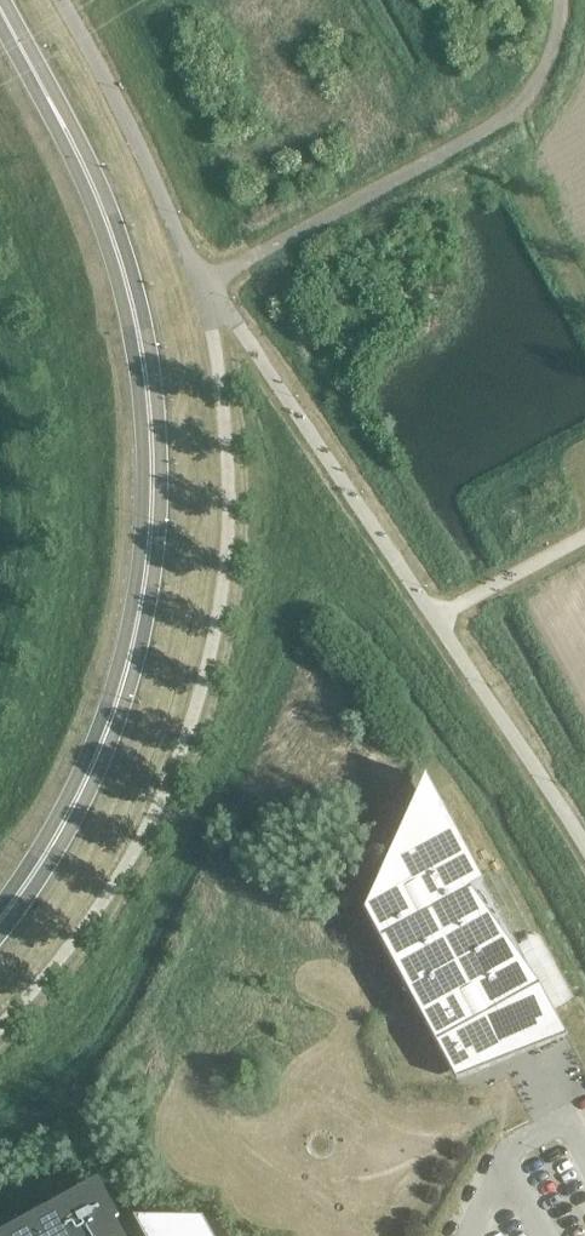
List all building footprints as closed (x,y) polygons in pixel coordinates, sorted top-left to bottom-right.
[(426,778),(395,846),(395,844),(385,858),(388,862),(365,912),(456,1080),(567,1036),(426,778)] [(115,1220),(119,1218),(98,1180),(0,1233),(0,1235),(123,1235),(115,1220)] [(202,1218),(133,1217),(144,1235),(212,1235),(202,1218)]
